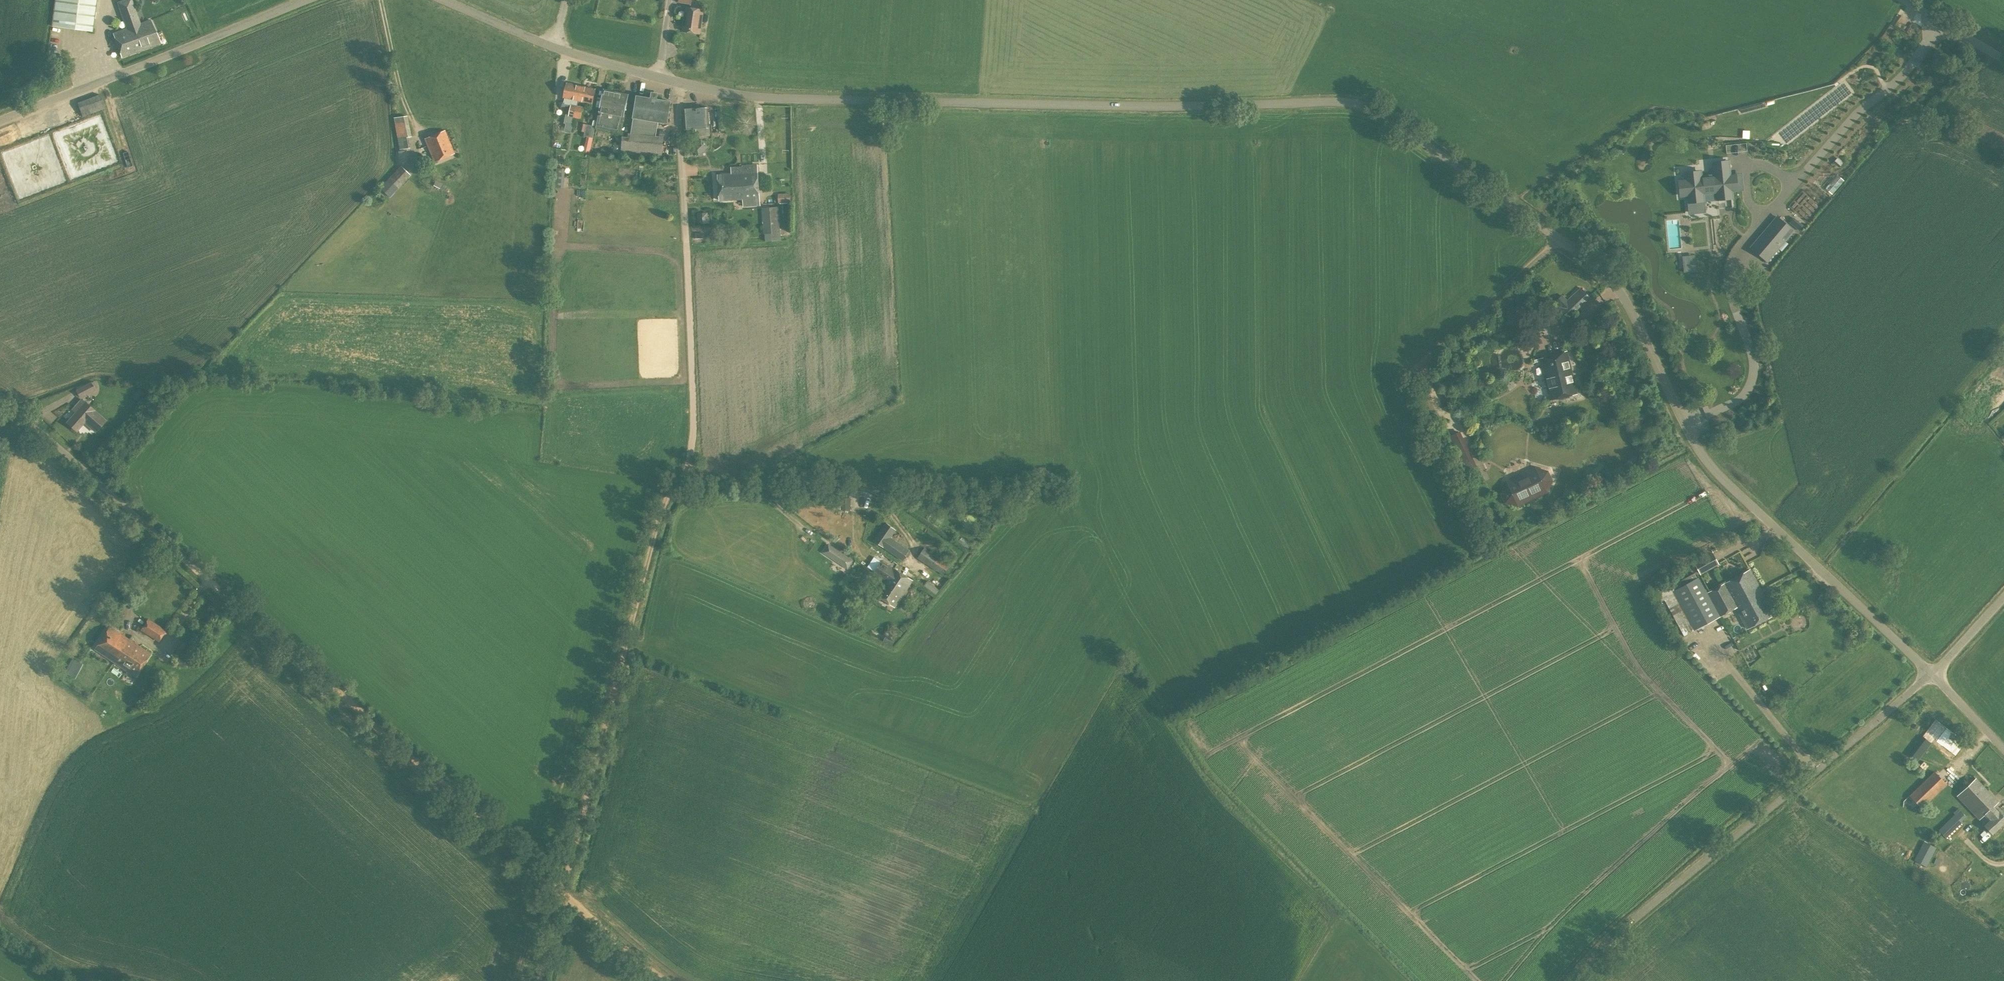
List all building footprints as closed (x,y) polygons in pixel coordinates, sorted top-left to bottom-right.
[(95,0),(55,0),(52,25),(92,30),(95,0)] [(126,28),(113,32),(122,57),(161,43),(153,18),(140,23),(132,0),(122,0),(117,2),(126,28)] [(700,34),(703,9),(686,7),(683,31),(700,34)] [(578,100),(581,85),(567,82),(564,97),(578,100)] [(581,85),(578,100),(593,103),(596,88),(581,85)] [(629,94),(603,89),(596,127),(621,133),(629,94)] [(83,117),(106,108),(100,94),(77,102),(83,117)] [(633,117),(631,133),(629,133),(628,137),(622,136),(621,153),(662,157),(664,136),(660,136),(656,135),(658,122),(668,123),(671,101),(657,99),(651,98),(637,95),(633,117)] [(583,107),(571,104),(568,116),(564,115),(563,121),(567,122),(566,125),(572,126),(574,118),(580,120),(583,107)] [(683,109),(685,137),(709,135),(707,107),(683,109)] [(410,148),(408,137),(411,136),(408,115),(393,117),(397,139),(399,150),(410,148)] [(593,138),(595,126),(586,124),(585,129),(584,129),(583,132),(585,132),(584,136),(593,138)] [(445,130),(425,138),(434,161),(454,153),(445,130)] [(691,147),(700,155),(709,146),(701,137),(691,147)] [(744,166),(743,166),(743,174),(741,174),(743,191),(746,191),(746,199),(749,198),(749,206),(760,205),(758,164),(744,165),(744,166)] [(1711,194),(1711,201),(1725,201),(1725,194),(1731,194),(1731,180),(1725,180),(1725,165),(1711,165),(1711,178),(1696,178),(1696,173),(1682,173),(1682,180),(1675,180),(1675,194),(1682,194),(1682,201),(1696,201),(1696,194),(1711,194)] [(389,197),(410,175),(400,166),(379,188),(389,197)] [(743,174),(743,166),(731,167),(732,173),(718,174),(720,201),(743,199),(744,207),(749,206),(749,198),(746,199),(746,191),(743,191),(741,174),(743,174)] [(436,180),(433,185),(444,190),(447,184),(436,180)] [(778,202),(789,203),(789,193),(778,193),(778,202)] [(1800,213),(1807,204),(1797,196),(1790,205),(1800,213)] [(779,206),(752,208),(753,234),(765,233),(765,242),(781,240),(779,206)] [(697,211),(697,223),(709,222),(708,211),(697,211)] [(1669,248),(1681,248),(1679,213),(1667,214),(1669,248)] [(1776,217),(1750,247),(1766,261),(1792,230),(1776,217)] [(1789,222),(1799,231),(1803,225),(1793,217),(1789,222)] [(1562,294),(1554,301),(1559,307),(1559,308),(1568,318),(1590,297),(1581,287),(1567,300),(1562,294)] [(1539,357),(1545,380),(1550,400),(1577,393),(1567,351),(1539,357)] [(93,381),(76,390),(80,398),(95,389),(97,388),(93,381)] [(145,394),(139,388),(132,397),(138,402),(145,394)] [(106,420),(82,399),(72,409),(76,412),(67,422),(77,430),(84,422),(96,432),(106,420)] [(1476,465),(1460,431),(1448,437),(1464,471),(1476,465)] [(1519,506),(1547,493),(1553,481),(1548,470),(1535,466),(1506,480),(1500,493),(1504,503),(1519,506)] [(841,497),(841,510),(852,510),(851,497),(841,497)] [(873,540),(903,560),(910,549),(892,537),(897,529),(886,522),(873,540)] [(961,537),(959,542),(969,547),(971,542),(961,537)] [(829,545),(830,545),(828,544),(822,552),(847,569),(853,561),(843,554),(829,545)] [(950,564),(925,547),(917,558),(942,575),(950,564)] [(1700,575),(1719,565),(1712,552),(1693,562),(1700,575)] [(905,582),(910,585),(913,580),(894,567),(894,568),(882,560),(874,572),(886,580),(893,584),(894,583),(898,585),(901,581),(903,583),(904,581),(905,582)] [(1735,604),(1761,590),(1749,569),(1724,583),(1735,604)] [(1740,612),(1735,604),(1724,583),(1707,592),(1699,577),(1672,591),(1694,630),(1736,607),(1739,612),(1740,612)] [(893,584),(886,580),(877,594),(896,607),(910,585),(905,582),(904,581),(903,583),(901,581),(898,585),(894,583),(893,584)] [(922,588),(935,597),(941,589),(928,580),(922,588)] [(1761,590),(1735,604),(1740,612),(1739,612),(1748,628),(1774,615),(1761,590)] [(159,641),(166,630),(148,618),(140,629),(159,641)] [(136,676),(151,653),(110,626),(95,649),(136,676)] [(71,658),(64,672),(74,677),(81,663),(71,658)] [(1937,748),(1951,760),(1966,742),(1935,719),(1909,754),(1917,761),(1933,741),(1939,746),(1937,748)] [(1922,809),(1947,784),(1934,771),(1909,795),(1922,809)] [(1953,812),(1955,814),(1938,830),(1946,838),(1963,822),(1961,821),(1967,817),(1958,807),(1953,812)] [(1993,807),(1985,814),(1990,820),(1985,825),(1992,833),(2001,825),(2003,828),(2003,818),(1993,807)] [(1924,841),(1914,860),(1926,866),(1936,847),(1924,841)]
